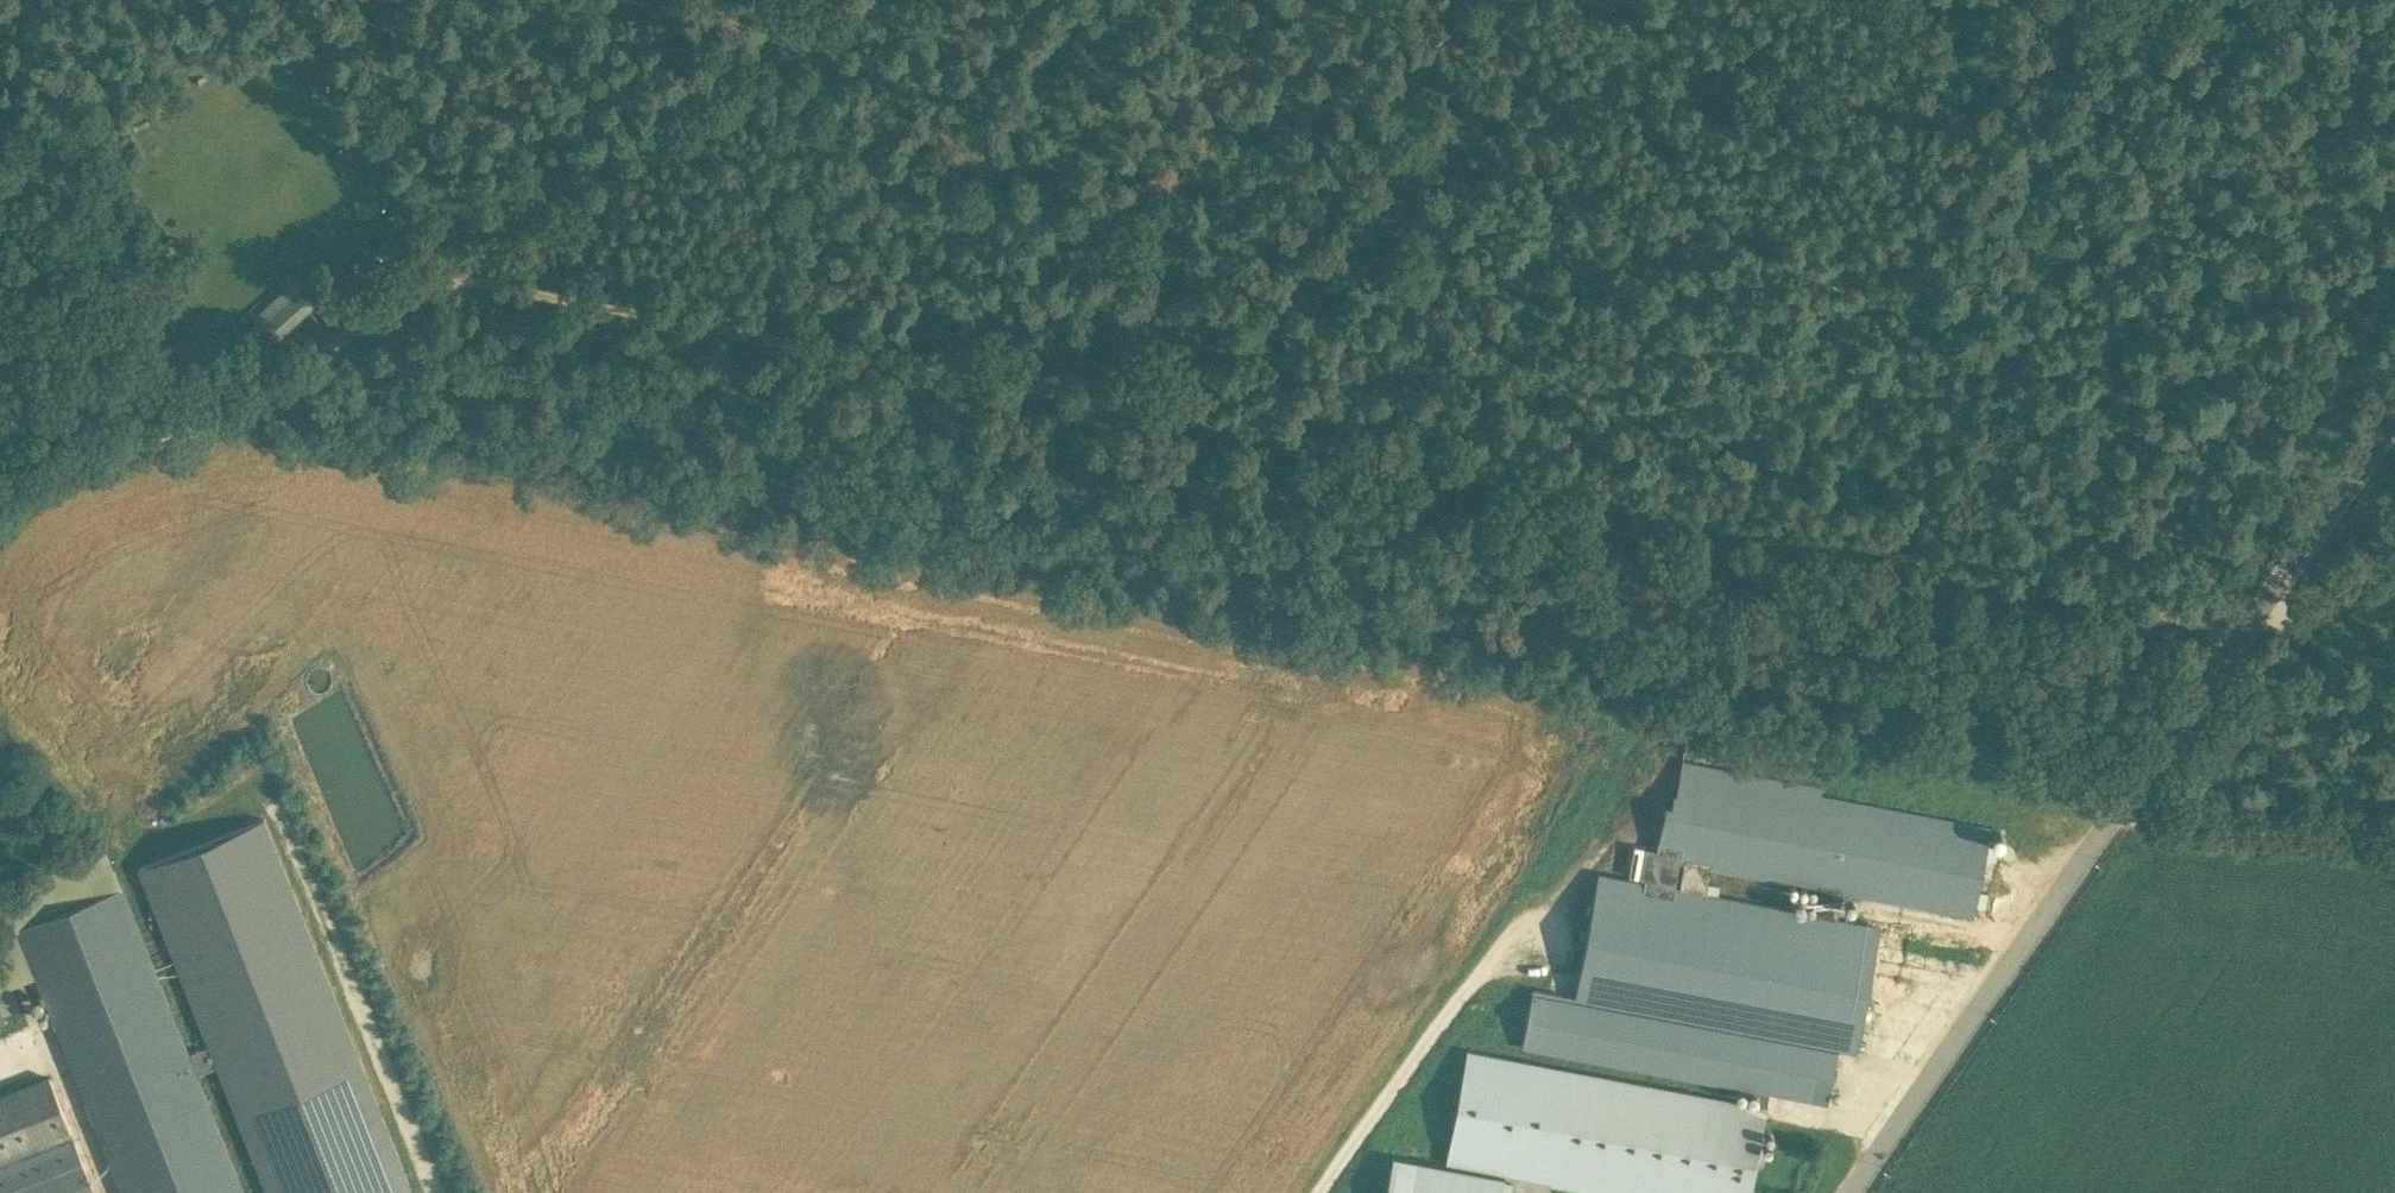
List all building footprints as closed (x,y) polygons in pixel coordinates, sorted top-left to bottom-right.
[(319,303),(298,278),(254,316),(275,341),(319,303)] [(1976,904),(1991,825),(1820,792),(1821,784),(1819,783),(1823,760),(1827,737),(1690,711),(1685,734),(1776,752),(1772,774),(1683,757),(1666,850),(1635,844),(1629,875),(1600,870),(1576,994),(1531,986),(1521,1045),(1759,1090),(1757,1101),(1466,1047),(1445,1161),(1549,1180),(1548,1182),(1606,1192),(1748,1192),(1767,1089),(1828,1100),(1838,1047),(1857,1050),(1880,926),(1837,918),(1843,891),(1974,916),(1975,912),(1977,912),(1979,904),(1976,904)] [(187,1052),(196,1073),(218,1064),(269,1192),(414,1192),(264,816),(139,866),(209,1044),(187,1052)] [(124,1192),(243,1192),(196,1073),(187,1052),(120,885),(18,926),(124,1192)] [(90,1192),(95,1191),(50,1072),(0,1091),(0,1192),(91,1192),(90,1192)] [(1503,1174),(1392,1154),(1385,1192),(1499,1192),(1503,1174)]
